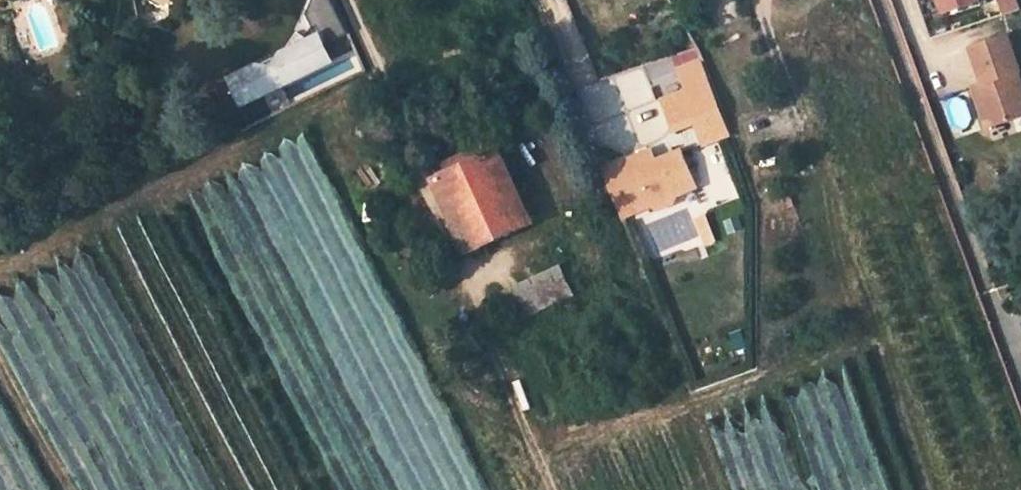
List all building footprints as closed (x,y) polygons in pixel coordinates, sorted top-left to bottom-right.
[(334,60),(326,44),(351,32),(336,0),(313,0),(310,13),(316,26),(309,35),(302,31),(277,67),(261,65),(236,76),(241,87),(248,102),(334,60)] [(1002,14),(1020,8),(1017,0),(997,0),(1002,14)] [(1018,72),(1020,71),(1008,35),(972,47),(984,82),(982,84),(996,124),(1020,116),(1020,81),(1018,72)] [(675,62),(650,67),(656,94),(680,89),(675,62)] [(728,136),(708,84),(700,62),(679,70),(687,91),(665,100),(674,124),(694,117),(704,144),(728,136)] [(996,124),(982,84),(974,86),(988,127),(996,124)] [(248,102),(241,87),(225,113),(248,102)] [(530,224),(491,138),(434,165),(439,177),(438,178),(470,251),(530,224)] [(657,162),(652,151),(606,170),(625,217),(644,210),(636,191),(664,180),(657,162)] [(664,180),(636,191),(644,210),(652,206),(659,209),(673,203),(677,196),(697,188),(682,152),(657,162),(664,180)] [(701,231),(696,217),(689,226),(692,235),(701,231)] [(706,244),(701,231),(692,235),(697,248),(706,244)] [(547,272),(514,287),(521,303),(554,289),(547,272)]
